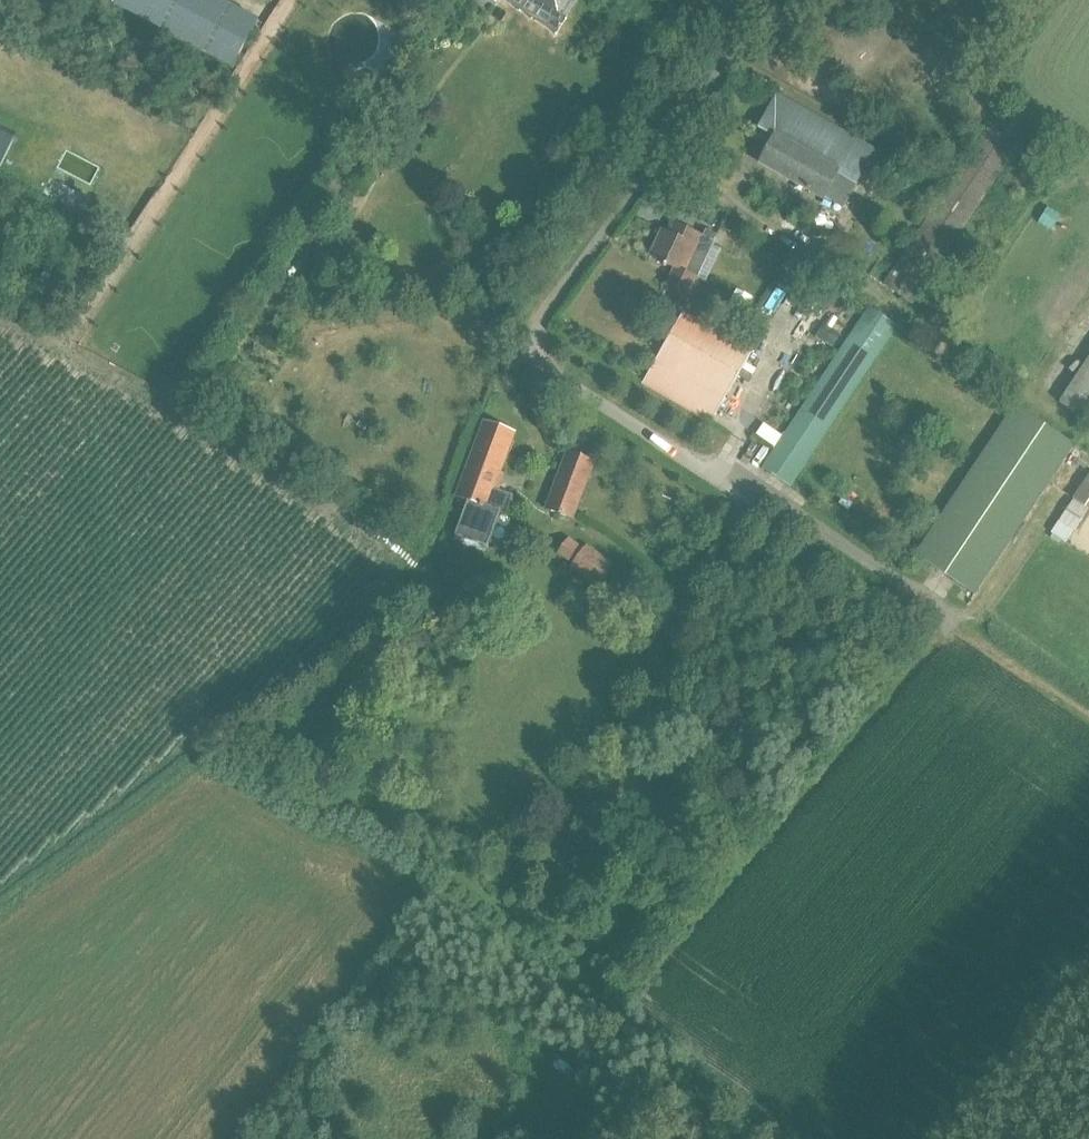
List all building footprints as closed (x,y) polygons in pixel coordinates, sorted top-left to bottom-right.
[(234,66),(268,0),(115,0),(113,3),(234,66)] [(560,18),(572,0),(531,0),(560,18)] [(762,160),(840,207),(873,151),(778,94),(758,128),(775,138),(762,160)] [(913,303),(1023,140),(993,120),(883,283),(913,303)] [(0,126),(0,170),(18,136),(0,126)] [(1039,220),(1054,231),(1067,213),(1052,202),(1039,220)] [(653,259),(672,269),(663,286),(685,297),(713,244),(674,223),(668,233),(667,232),(653,259)] [(776,313),(789,293),(779,286),(767,307),(776,313)] [(764,463),(761,468),(790,488),(898,326),(867,306),(764,463)] [(637,382),(706,425),(747,355),(678,313),(637,382)] [(253,324),(245,320),(232,342),(240,347),(253,324)] [(1057,400),(1088,421),(1088,420),(1088,351),(1057,400)] [(916,556),(974,594),(1074,442),(1015,404),(916,556)] [(511,496),(489,489),(494,472),(498,473),(512,433),(482,423),(457,499),(468,503),(457,537),(488,547),(493,532),(497,521),(499,514),(505,516),(511,496)] [(1088,464),(1088,451),(1083,446),(1076,455),(1088,464)] [(592,460),(567,451),(547,508),(572,517),(592,460)] [(1073,499),(1059,522),(1074,532),(1088,509),(1073,499)] [(574,566),(601,585),(625,550),(598,531),(574,566)]
